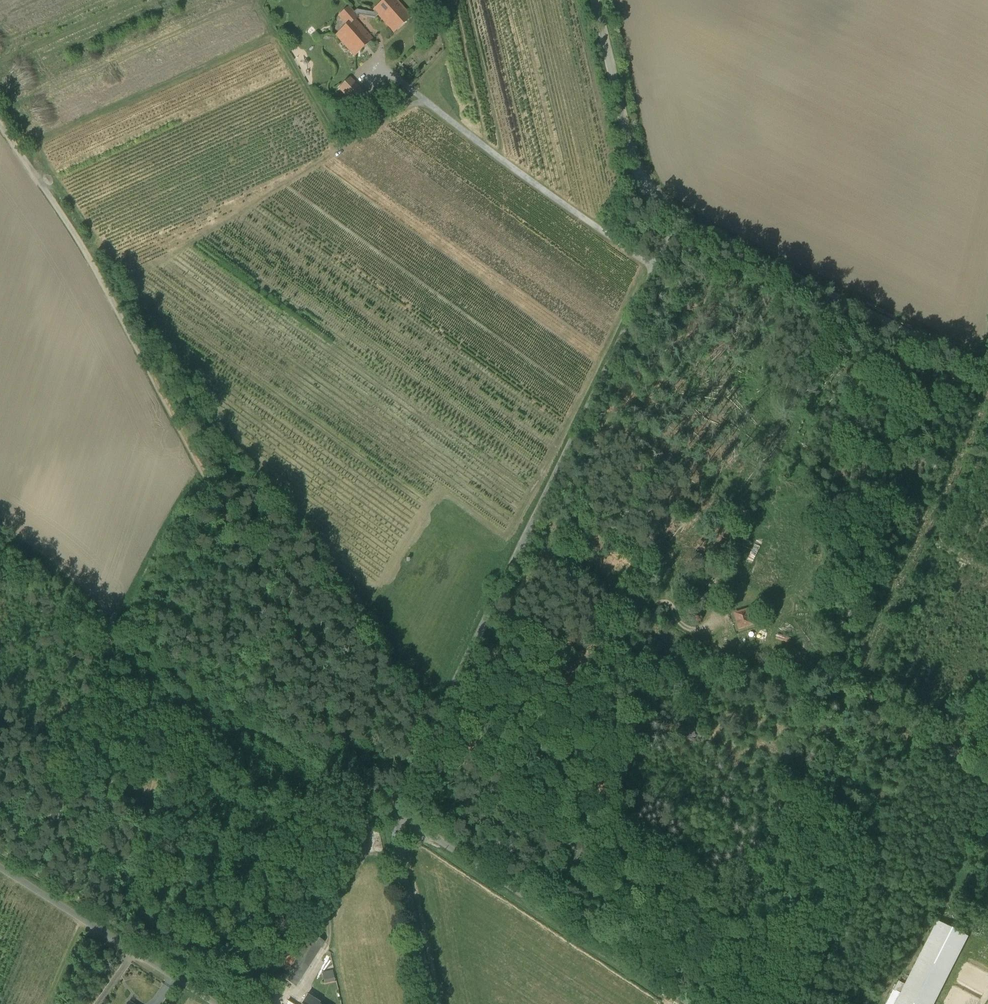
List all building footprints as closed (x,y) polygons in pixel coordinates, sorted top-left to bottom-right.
[(400,0),(385,0),(375,9),(393,29),(411,13),(400,0)] [(359,13),(350,4),(338,16),(346,24),(336,32),(356,53),(374,36),(355,17),(359,13)] [(348,75),(337,88),(353,101),(363,89),(348,75)] [(748,607),(733,613),(739,629),(754,624),(748,607)] [(371,850),(382,850),(382,841),(372,841),(371,850)] [(973,862),(960,875),(967,882),(976,872),(974,870),(977,867),(973,862)] [(937,910),(892,1003),(941,1003),(937,1002),(973,928),(937,910)] [(282,978),(295,986),(323,941),(311,933),(306,941),(302,939),(300,937),(292,951),(282,945),(272,962),(285,970),(287,971),(282,978)] [(332,972),(323,974),(325,981),(334,979),(332,972)] [(280,994),(286,984),(281,981),(275,991),(280,994)] [(308,996),(303,1003),(319,1003),(320,1003),(308,996)]
